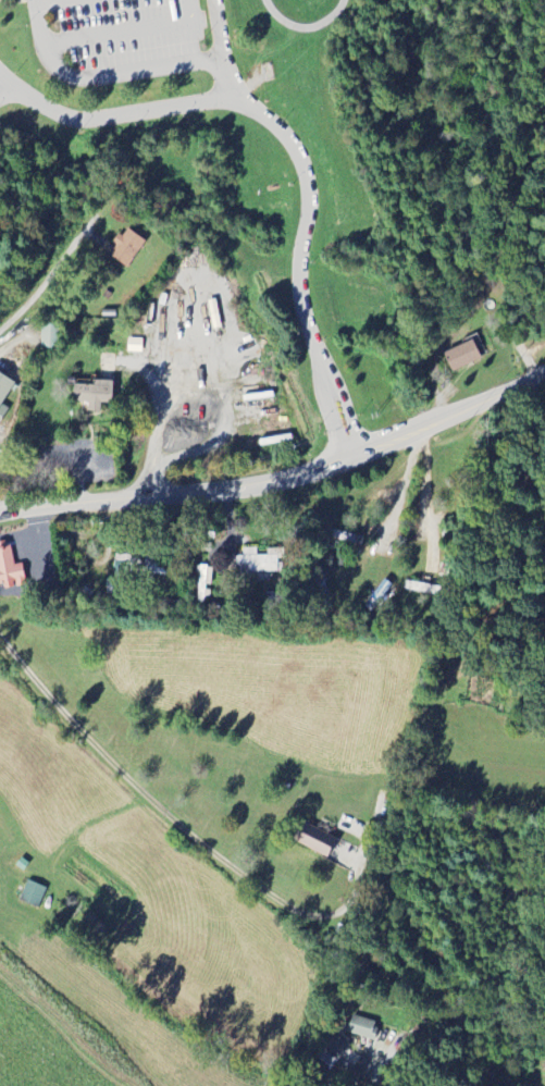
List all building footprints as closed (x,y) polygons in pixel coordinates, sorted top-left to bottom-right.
[(108,255),(127,269),(146,243),(126,229),(108,255)] [(59,351),(59,326),(41,326),(40,351),(59,351)] [(444,354),(451,372),(483,361),(475,336),(464,340),(466,345),(444,354)] [(112,405),(113,383),(92,382),(92,387),(74,386),(73,404),(88,404),(88,413),(101,413),(101,405),(112,405)] [(14,567),(10,545),(0,547),(0,587),(3,586),(4,591),(26,587),(22,565),(14,567)] [(259,574),(282,573),(282,565),(278,565),(278,551),(267,551),(267,558),(256,558),(256,553),(238,553),(239,577),(259,577),(259,574)] [(140,557),(114,557),(115,576),(167,576),(167,565),(140,565),(140,557)] [(336,839),(304,825),(296,844),(328,858),(336,839)] [(37,910),(46,889),(27,881),(18,902),(37,910)] [(347,1034),(370,1041),(375,1023),(352,1016),(347,1034)] [(316,1059),(330,1071),(342,1058),(352,1067),(360,1058),(336,1036),(316,1059)]
